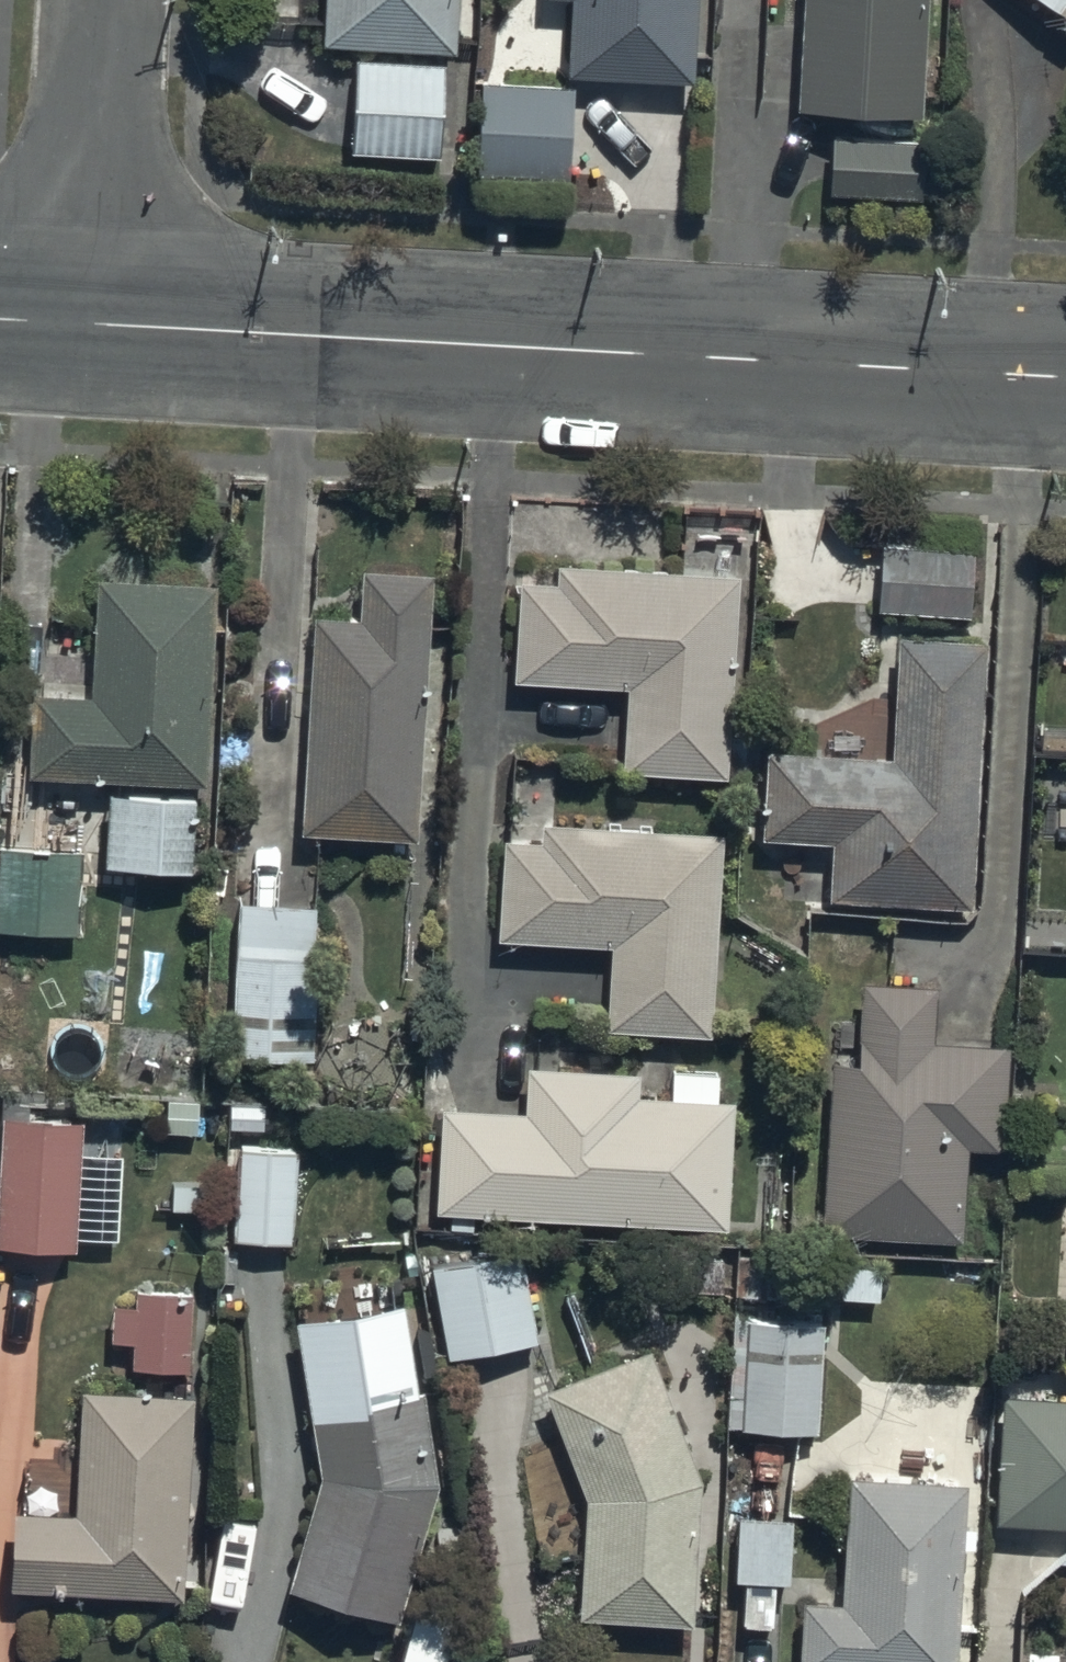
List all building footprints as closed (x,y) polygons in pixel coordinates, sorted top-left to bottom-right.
[(463,0),(306,0),(304,54),(462,60),(463,0)] [(563,67),(689,74),(693,0),(567,0),(563,67)] [(800,109),(919,117),(926,0),(807,0),(800,109)] [(1065,19),(1065,0),(1037,0),(1065,19)] [(444,60),(352,59),(351,156),(443,157),(444,60)] [(573,80),(476,75),(471,171),(568,176),(573,80)] [(831,130),(828,189),(920,193),(923,135),(831,130)] [(880,535),(877,604),(970,608),(973,539),(880,535)] [(731,561),(517,546),(505,662),(620,670),(614,757),(717,764),(731,561)] [(415,850),(432,582),(315,574),(298,843),(415,850)] [(206,792),(214,592),(95,588),(91,706),(31,704),(28,785),(206,792)] [(963,895),(977,625),(891,621),(884,749),(766,743),(758,885),(963,895)] [(197,800),(108,799),(107,872),(196,873),(197,800)] [(715,821),(495,808),(488,924),(605,931),(600,1017),(702,1023),(715,821)] [(80,847),(0,847),(0,932),(80,932),(80,847)] [(322,899),(237,896),(231,1066),(316,1069),(322,899)] [(831,982),(816,1218),(953,1227),(968,991),(831,982)] [(434,1072),(427,1200),(715,1217),(722,1088),(434,1072)] [(1,1108),(0,1135),(0,1239),(77,1241),(79,1176),(106,1177),(107,1144),(80,1143),(81,1110),(1,1108)] [(300,1142),(238,1139),(234,1232),(296,1234),(300,1142)] [(521,1242),(427,1259),(445,1354),(539,1337),(521,1242)] [(189,1361),(190,1300),(112,1299),(112,1361),(189,1361)] [(287,1598),(399,1630),(440,1490),(406,1307),(293,1328),(321,1481),(287,1598)] [(819,1427),(821,1318),(740,1316),(740,1343),(729,1342),(727,1425),(819,1427)] [(575,1608),(681,1617),(693,1468),(632,1341),(535,1387),(584,1491),(575,1608)] [(184,1381),(72,1376),(66,1499),(3,1496),(0,1561),(0,1575),(174,1584),(184,1381)] [(990,1511),(1065,1515),(1065,1388),(997,1384),(990,1511)] [(914,1661),(941,1661),(953,1467),(811,1459),(800,1650),(914,1661)] [(790,1508),(736,1506),(734,1573),(788,1574),(790,1508)]
